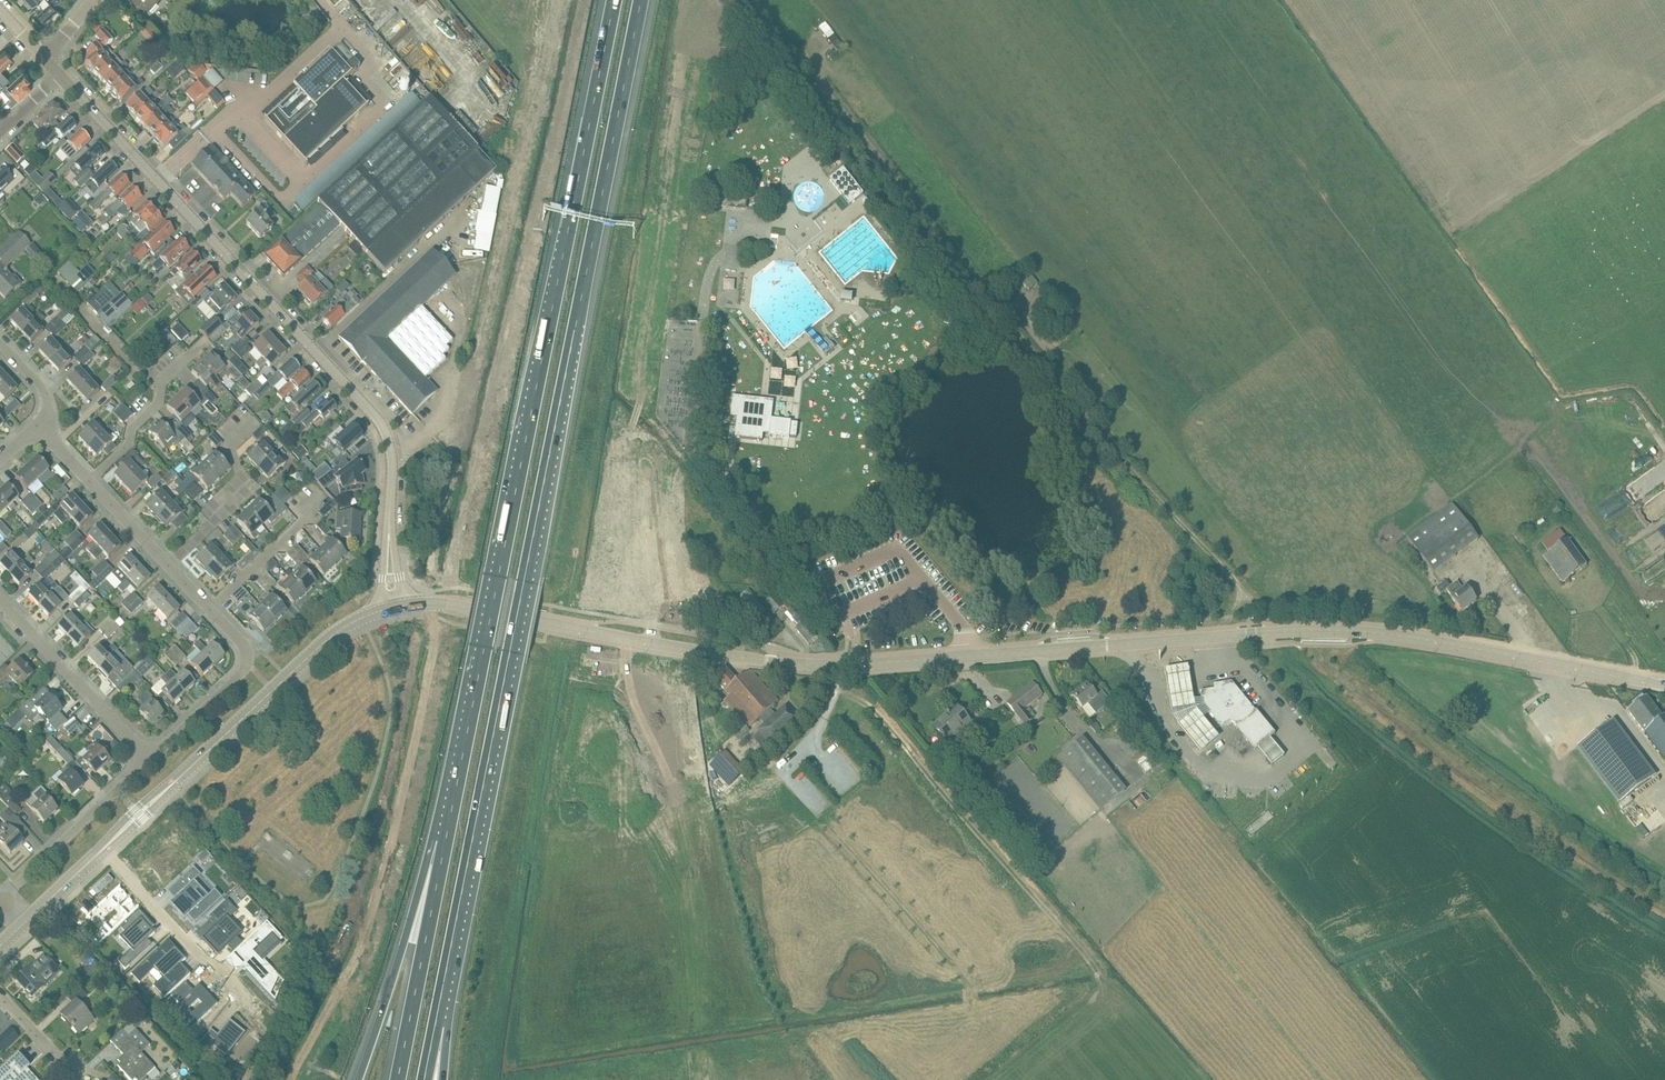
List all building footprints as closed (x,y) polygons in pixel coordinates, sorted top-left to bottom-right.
[(62,0),(51,0),(46,5),(37,13),(45,21),(57,10),(55,7),(62,0)] [(150,9),(153,11),(159,3),(157,1),(158,0),(139,0),(150,9)] [(318,9),(310,16),(316,22),(310,28),(315,34),(329,22),(318,9)] [(127,25),(134,32),(141,25),(138,22),(131,21),(127,25)] [(825,23),(819,28),(837,51),(844,46),(825,23)] [(93,72),(106,60),(112,54),(105,47),(112,40),(103,30),(95,37),(100,42),(96,46),(96,45),(86,54),(87,55),(84,58),(88,62),(85,64),(93,72)] [(264,119),(264,120),(306,166),(307,165),(306,164),(317,153),(318,155),(319,154),(317,153),(328,143),(330,144),(331,144),(329,142),(340,132),(342,133),(341,131),(368,106),(367,105),(366,107),(360,100),(361,99),(361,98),(359,100),(353,93),(355,91),(354,91),(352,92),(346,86),(348,84),(347,83),(345,85),(343,82),(359,67),(339,45),(303,79),(302,77),(293,86),(296,89),(296,90),(298,91),(290,98),(289,96),(288,97),(290,99),(282,105),(281,104),(280,104),(282,106),(274,113),(272,111),(272,112),(273,114),(266,121),(264,119)] [(170,51),(175,56),(179,53),(174,48),(170,51)] [(13,59),(5,50),(0,54),(0,71),(13,59)] [(93,72),(102,82),(124,62),(123,62),(121,64),(112,54),(106,60),(93,72)] [(177,61),(172,65),(179,73),(184,68),(177,61)] [(124,62),(102,82),(111,92),(125,79),(130,74),(125,68),(127,66),(124,62)] [(150,69),(155,74),(163,67),(158,62),(150,69)] [(183,66),(197,80),(213,66),(198,64),(194,68),(191,66),(190,67),(187,63),(183,66)] [(212,69),(203,77),(214,89),(223,81),(212,69)] [(9,80),(3,73),(2,73),(0,71),(0,88),(9,80)] [(13,92),(9,96),(10,98),(7,102),(11,107),(19,99),(19,98),(24,93),(23,92),(32,84),(28,80),(29,79),(22,72),(7,86),(13,92)] [(125,79),(111,92),(121,103),(130,95),(143,83),(139,79),(131,87),(125,79)] [(194,102),(210,87),(202,79),(186,94),(194,102)] [(210,87),(203,93),(204,94),(206,97),(217,109),(223,103),(210,87)] [(126,108),(135,118),(149,106),(143,100),(151,92),(148,88),(134,100),(126,108)] [(367,254),(479,152),(430,99),(326,194),(318,201),(321,204),(264,257),(283,278),(340,225),(367,254)] [(135,118),(144,128),(168,106),(162,100),(159,104),(155,100),(149,106),(135,118)] [(36,124),(41,130),(48,123),(50,125),(63,113),(60,109),(53,102),(33,121),(36,124)] [(144,128),(154,138),(173,121),(169,116),(174,113),(168,106),(144,128)] [(68,118),(41,143),(46,148),(59,136),(62,139),(76,126),(68,118)] [(173,121),(154,138),(163,148),(168,145),(173,150),(185,139),(180,133),(185,129),(181,125),(179,127),(173,121)] [(59,151),(69,161),(82,149),(90,142),(80,131),(72,139),(59,151)] [(5,151),(13,159),(17,163),(25,156),(13,144),(5,151)] [(82,172),(73,181),(79,187),(84,182),(92,175),(87,171),(91,167),(90,166),(102,155),(100,153),(102,152),(97,147),(96,148),(94,146),(74,164),(82,172)] [(191,165),(224,200),(231,194),(242,207),(256,194),(211,146),(191,165)] [(496,172),(479,152),(367,254),(385,273),(496,172)] [(90,180),(98,189),(109,179),(117,171),(109,162),(90,180)] [(24,170),(29,176),(38,169),(32,163),(24,170)] [(0,170),(0,194),(2,192),(7,197),(25,180),(15,170),(8,176),(2,168),(0,170)] [(850,204),(864,192),(844,168),(830,178),(850,204)] [(35,184),(43,193),(48,188),(57,180),(49,172),(35,184)] [(113,183),(89,205),(95,211),(113,194),(116,197),(121,192),(129,184),(121,175),(113,183)] [(484,187),(479,212),(494,215),(500,190),(484,187)] [(48,188),(43,193),(48,198),(53,193),(48,188)] [(130,212),(128,210),(133,205),(141,197),(133,188),(119,200),(119,199),(111,207),(97,220),(104,227),(111,219),(110,219),(117,212),(119,214),(123,216),(126,215),(130,212)] [(40,196),(35,201),(39,205),(44,200),(40,196)] [(58,199),(53,203),(58,208),(63,204),(58,199)] [(58,210),(69,221),(79,211),(68,200),(58,210)] [(129,235),(130,236),(155,212),(146,203),(133,215),(137,219),(128,228),(125,225),(122,225),(120,227),(117,229),(117,231),(117,232),(118,234),(124,240),(129,235)] [(273,228),(268,223),(276,216),(265,205),(245,223),(260,239),(273,228)] [(130,236),(134,240),(146,229),(149,232),(154,227),(162,220),(155,212),(130,236)] [(78,218),(71,224),(80,233),(86,227),(78,218)] [(144,242),(141,245),(148,252),(149,251),(154,256),(165,245),(162,243),(166,240),(174,232),(165,223),(153,233),(144,242)] [(83,232),(80,235),(87,242),(90,240),(83,232)] [(3,269),(30,245),(19,233),(4,247),(0,251),(0,260),(1,260),(0,261),(0,266),(3,269)] [(178,259),(189,249),(180,239),(172,246),(151,266),(157,272),(165,265),(164,264),(165,263),(170,269),(179,260),(178,259)] [(132,254),(131,254),(139,262),(148,253),(148,252),(141,245),(140,246),(135,250),(132,254)] [(393,394),(392,395),(398,402),(399,401),(412,414),(437,392),(424,378),(445,359),(441,356),(448,349),(445,346),(452,340),(421,308),(455,276),(433,251),(339,338),(340,339),(341,337),(363,360),(361,362),(362,362),(363,361),(393,394)] [(171,272),(175,276),(178,272),(184,278),(193,269),(201,262),(192,252),(184,259),(171,272)] [(69,261),(57,272),(67,283),(79,272),(69,261)] [(0,266),(0,294),(5,298),(13,291),(20,284),(14,277),(12,279),(3,269),(0,266)] [(179,289),(175,292),(180,299),(187,292),(193,298),(202,290),(215,277),(214,276),(215,274),(211,270),(210,271),(206,267),(200,272),(199,271),(191,278),(184,285),(183,284),(179,289)] [(306,299),(304,301),(309,306),(311,304),(312,306),(332,287),(325,279),(324,279),(317,272),(314,275),(310,271),(306,267),(295,277),(303,286),(298,291),(306,299)] [(79,272),(67,283),(77,293),(89,282),(92,279),(83,269),(79,272)] [(44,282),(22,303),(27,308),(39,297),(38,296),(48,286),(44,282)] [(207,289),(200,296),(204,300),(203,301),(216,316),(224,308),(225,309),(236,299),(224,286),(213,296),(211,293),(207,289)] [(104,287),(87,303),(97,314),(115,298),(104,287)] [(322,320),(331,329),(339,321),(360,302),(356,296),(358,295),(353,289),(344,298),(347,302),(339,309),(337,307),(322,320)] [(115,298),(97,314),(102,319),(109,328),(133,305),(121,292),(115,298)] [(10,322),(20,332),(33,321),(23,310),(10,322)] [(236,354),(247,345),(250,342),(245,336),(259,324),(249,313),(235,326),(240,331),(237,334),(241,339),(231,349),(236,354)] [(33,321),(20,332),(31,343),(43,331),(38,326),(45,319),(40,314),(33,321)] [(57,316),(45,328),(50,333),(62,321),(57,316)] [(200,330),(208,339),(222,326),(214,317),(200,330)] [(145,330),(153,338),(164,328),(156,320),(145,330)] [(62,321),(50,333),(55,338),(67,326),(62,321)] [(172,329),(171,330),(181,341),(183,340),(189,334),(178,323),(172,329)] [(226,323),(221,327),(226,332),(230,328),(226,323)] [(255,364),(277,344),(268,334),(252,348),(261,358),(255,364)] [(38,351),(49,362),(61,351),(51,340),(46,344),(38,351)] [(277,344),(255,364),(260,369),(266,363),(270,368),(286,353),(277,344)] [(247,345),(236,354),(241,359),(251,350),(247,345)] [(73,357),(78,362),(90,351),(85,346),(73,357)] [(61,351),(49,362),(59,373),(67,365),(71,361),(61,351)] [(90,351),(78,362),(83,367),(95,356),(90,351)] [(210,354),(201,363),(221,384),(221,383),(219,381),(225,375),(227,377),(230,374),(237,382),(242,377),(232,366),(227,371),(225,369),(225,370),(210,354)] [(234,356),(228,362),(232,366),(238,360),(234,356)] [(291,359),(255,393),(260,398),(283,377),(287,381),(300,369),(291,359)] [(221,384),(201,363),(191,372),(206,388),(211,383),(216,389),(221,384)] [(66,381),(76,392),(89,380),(79,369),(66,381)] [(277,394),(282,400),(295,388),(298,391),(310,379),(302,371),(277,394)] [(101,387),(106,392),(118,381),(113,375),(101,387)] [(0,384),(0,396),(4,400),(17,389),(6,378),(0,384)] [(89,380),(76,392),(86,402),(99,391),(89,380)] [(245,390),(251,396),(262,386),(256,380),(245,390)] [(285,408),(290,413),(296,408),(299,411),(321,391),(313,382),(285,408)] [(185,389),(176,398),(191,414),(200,405),(185,389)] [(202,395),(208,401),(217,411),(212,405),(217,401),(207,390),(202,395)] [(733,397),(731,417),(734,417),(738,417),(735,437),(762,440),(763,434),(796,437),(798,424),(791,423),(791,421),(771,419),(773,401),(761,400),(760,400),(733,397)] [(191,414),(176,398),(166,407),(181,423),(191,414)] [(15,399),(4,409),(10,415),(20,405),(15,399)] [(305,429),(302,425),(303,424),(307,428),(320,416),(324,419),(336,408),(328,399),(295,429),(300,433),(305,429)] [(217,411),(208,401),(202,406),(212,416),(217,411)] [(4,424),(2,422),(10,415),(4,409),(0,404),(0,427),(4,424)] [(123,404),(118,409),(128,419),(133,415),(123,404)] [(118,409),(113,414),(123,424),(128,419),(118,409)] [(305,410),(291,422),(296,427),(310,414),(305,410)] [(267,412),(260,418),(265,424),(272,418),(267,412)] [(177,430),(178,432),(173,436),(159,422),(149,432),(164,448),(171,441),(176,447),(180,443),(183,447),(181,449),(185,452),(183,454),(186,456),(189,453),(190,454),(195,449),(192,446),(177,430)] [(78,438),(87,448),(103,433),(94,424),(78,438)] [(182,425),(177,430),(192,446),(196,442),(191,436),(192,435),(182,425)] [(252,435),(257,441),(268,431),(263,426),(252,435)] [(340,427),(327,439),(333,448),(336,446),(342,454),(362,439),(351,426),(344,432),(340,427)] [(281,430),(275,435),(281,441),(286,436),(281,430)] [(116,448),(103,433),(87,448),(96,457),(106,448),(111,453),(116,448)] [(208,438),(217,448),(222,443),(213,433),(208,438)] [(247,457),(258,468),(273,454),(268,448),(271,445),(266,439),(247,457)] [(114,477),(123,486),(138,471),(145,465),(136,455),(137,454),(133,449),(123,459),(127,464),(114,477)] [(210,459),(204,465),(218,480),(229,469),(211,450),(206,455),(210,459)] [(273,454),(258,468),(268,479),(287,461),(283,457),(279,460),(273,454)] [(37,458),(26,468),(38,480),(48,470),(37,458)] [(306,458),(300,463),(305,469),(311,463),(306,458)] [(331,471),(317,482),(324,490),(336,481),(339,485),(338,486),(340,494),(362,490),(361,485),(364,484),(362,474),(365,472),(363,468),(365,467),(361,462),(359,463),(357,460),(350,466),(345,460),(331,471)] [(324,463),(311,475),(313,477),(316,480),(317,482),(331,471),(324,463)] [(218,480),(204,465),(198,470),(194,466),(190,471),(207,489),(218,480)] [(38,480),(26,468),(15,478),(27,490),(38,480)] [(147,484),(152,489),(162,480),(166,485),(177,475),(172,470),(162,480),(157,475),(147,484)] [(138,471),(123,486),(132,495),(147,481),(138,471)] [(193,482),(188,487),(197,497),(202,493),(193,482)] [(0,492),(0,499),(8,508),(19,498),(7,485),(0,492)] [(51,498),(56,503),(64,496),(68,491),(63,486),(51,498)] [(188,487),(182,492),(192,502),(197,497),(188,487)] [(283,487),(274,495),(284,506),(284,505),(292,498),(283,487)] [(145,506),(156,517),(171,503),(165,497),(169,494),(164,489),(145,506)] [(31,493),(26,498),(37,510),(43,505),(31,493)] [(51,507),(44,515),(32,525),(37,530),(53,515),(62,525),(82,506),(72,495),(68,500),(64,496),(56,503),(51,507)] [(258,501),(248,511),(262,526),(268,520),(271,524),(276,520),(287,509),(284,505),(284,506),(274,495),(269,500),(265,503),(266,504),(263,506),(258,501)] [(37,510),(26,498),(21,503),(32,515),(37,510)] [(0,499),(0,516),(8,508),(0,499)] [(171,503),(156,517),(166,528),(185,510),(180,505),(175,499),(171,503)] [(318,513),(323,518),(338,505),(333,499),(318,513)] [(1407,537),(1433,572),(1442,566),(1479,539),(1453,503),(1407,537)] [(92,517),(82,506),(62,525),(70,518),(80,528),(92,517)] [(262,526),(248,511),(237,521),(255,540),(260,535),(256,532),(262,526)] [(350,539),(350,542),(356,542),(357,539),(359,539),(360,527),(358,527),(359,523),(360,523),(360,514),(342,513),(341,538),(350,539)] [(316,526),(326,536),(331,531),(321,521),(316,526)] [(7,539),(12,534),(1,522),(0,522),(0,531),(7,539)] [(85,548),(91,554),(110,536),(100,525),(88,537),(92,542),(85,548)] [(233,526),(228,531),(238,541),(243,536),(233,526)] [(297,535),(296,544),(298,546),(307,537),(301,530),(297,535)] [(64,543),(69,548),(81,536),(76,531),(64,543)] [(238,541),(228,531),(223,535),(233,546),(238,541)] [(11,546),(16,551),(28,540),(23,534),(11,546)] [(81,536),(69,548),(74,553),(86,541),(81,536)] [(110,536),(91,554),(95,559),(103,553),(108,558),(120,546),(110,536)] [(327,545),(321,551),(335,566),(346,555),(328,537),(323,541),(327,545)] [(1567,539),(1543,556),(1563,583),(1587,566),(1567,539)] [(196,560),(206,571),(221,557),(215,551),(219,547),(215,542),(196,560)] [(296,544),(291,549),(308,567),(312,563),(324,576),(335,566),(321,551),(315,556),(311,552),(307,556),(298,546),(296,544)] [(255,549),(245,559),(250,564),(260,554),(255,549)] [(296,573),(291,579),(305,594),(315,583),(304,571),(308,567),(291,549),(286,554),(297,565),(293,569),(296,573)] [(34,571),(39,576),(60,556),(55,551),(34,571)] [(9,575),(21,564),(11,553),(0,563),(0,565),(9,575)] [(221,557),(206,571),(216,582),(235,564),(225,553),(221,557)] [(21,564),(9,575),(19,586),(31,575),(26,569),(34,561),(29,556),(21,564)] [(60,556),(39,576),(43,581),(64,561),(60,556)] [(111,573),(121,584),(139,566),(129,556),(114,571),(109,566),(88,586),(93,590),(111,573)] [(267,563),(266,572),(267,574),(278,565),(272,558),(267,563)] [(250,564),(245,559),(237,566),(242,571),(250,564)] [(90,574),(94,579),(109,565),(104,561),(90,574)] [(139,566),(121,584),(117,587),(122,592),(130,585),(135,591),(138,589),(150,578),(139,566)] [(266,572),(261,577),(270,587),(276,582),(267,574),(266,572)] [(261,577),(256,582),(265,592),(270,587),(261,577)] [(305,594),(291,579),(285,584),(281,580),(276,585),(294,604),(305,594)] [(796,629),(802,637),(809,645),(819,638),(774,585),(769,579),(763,585),(762,583),(755,589),(761,597),(768,591),(770,589),(775,594),(764,603),(774,614),(784,605),(789,611),(788,612),(793,618),(793,619),(799,627),(796,629)] [(1436,588),(1441,594),(1446,589),(1452,597),(1452,598),(1461,611),(1476,600),(1466,587),(1463,589),(1457,581),(1450,586),(1446,581),(1436,588)] [(28,595),(38,606),(58,588),(53,583),(46,590),(41,584),(28,595)] [(69,598),(73,603),(85,591),(83,589),(81,586),(69,598)] [(231,596),(237,604),(248,593),(241,586),(231,596)] [(147,599),(157,610),(169,598),(159,587),(147,599)] [(58,588),(38,606),(49,617),(68,598),(58,588)] [(748,588),(738,597),(755,618),(766,610),(748,588)] [(85,591),(73,603),(78,608),(90,597),(85,591)] [(123,606),(116,614),(118,616),(123,612),(138,598),(133,593),(121,604),(123,606)] [(266,601),(261,607),(275,622),(285,612),(268,593),(263,597),(266,601)] [(143,603),(138,598),(123,612),(125,614),(128,611),(131,614),(143,603)] [(169,598),(157,610),(167,621),(179,609),(169,598)] [(275,622),(261,607),(255,612),(251,609),(246,613),(264,632),(275,622)] [(171,624),(175,629),(187,618),(182,612),(171,624)] [(98,629),(103,634),(120,618),(118,616),(116,614),(111,618),(110,617),(98,629)] [(58,627),(68,637),(80,626),(70,615),(58,627)] [(103,634),(108,639),(125,623),(120,618),(103,634)] [(187,618),(175,629),(180,634),(192,623),(187,618)] [(80,626),(68,637),(78,648),(90,637),(80,626)] [(198,641),(193,646),(201,654),(213,667),(214,666),(218,662),(219,664),(224,659),(223,658),(224,657),(212,644),(206,650),(198,641)] [(87,658),(98,669),(110,657),(117,650),(112,645),(105,652),(100,646),(87,658)] [(175,645),(170,650),(181,662),(186,657),(175,645)] [(181,662),(170,650),(164,654),(176,667),(181,662)] [(110,657),(98,669),(108,679),(112,683),(111,683),(116,688),(134,671),(132,669),(132,668),(133,667),(117,651),(110,657)] [(213,667),(201,654),(191,664),(202,677),(213,667)] [(0,668),(0,685),(9,677),(19,687),(32,675),(19,661),(9,671),(3,665),(0,668)] [(137,665),(133,669),(134,671),(140,677),(145,673),(137,665)] [(724,668),(714,677),(721,686),(730,695),(724,700),(748,728),(760,718),(766,725),(776,715),(770,709),(779,701),(764,685),(752,671),(749,671),(737,680),(726,667),(724,668)] [(170,670),(165,675),(183,694),(194,684),(183,672),(177,677),(170,670)] [(1187,670),(1164,674),(1172,724),(1198,757),(1216,741),(1203,722),(1211,713),(1203,703),(1192,705),(1187,670)] [(134,671),(116,688),(121,693),(132,683),(137,689),(144,682),(140,677),(134,671)] [(161,680),(151,689),(167,706),(171,702),(173,704),(183,694),(165,675),(160,679),(161,680)] [(1214,689),(1201,691),(1203,703),(1211,713),(1222,726),(1228,725),(1232,721),(1237,727),(1236,727),(1255,750),(1258,748),(1272,766),(1285,755),(1270,738),(1275,734),(1257,711),(1256,711),(1231,682),(1214,685),(1214,689)] [(1007,703),(1014,712),(1016,715),(1017,715),(1025,725),(1033,720),(1024,709),(1042,695),(1033,683),(1007,703)] [(1075,698),(1077,700),(1084,708),(1088,705),(1096,714),(1111,702),(1102,692),(1097,696),(1088,685),(1082,690),(1081,688),(1073,694),(1076,698),(1075,698)] [(27,702),(19,710),(30,722),(39,713),(56,731),(62,726),(67,721),(59,713),(61,710),(55,704),(58,702),(45,688),(37,696),(35,694),(27,702)] [(139,702),(134,707),(151,725),(151,724),(162,714),(151,702),(154,699),(146,691),(137,700),(139,702)] [(1634,720),(1664,761),(1664,717),(1663,719),(1646,697),(1628,711),(1634,720)] [(948,715),(934,726),(947,742),(956,734),(957,735),(971,723),(957,706),(949,713),(948,713),(947,714),(948,715)] [(759,731),(773,745),(801,720),(793,711),(788,715),(783,709),(776,715),(766,725),(759,731)] [(10,717),(6,721),(12,728),(17,724),(10,717)] [(72,717),(67,721),(62,726),(71,735),(72,733),(80,725),(72,717)] [(1578,748),(1619,802),(1655,775),(1614,721),(1578,748)] [(1089,726),(1095,733),(1100,729),(1094,722),(1089,726)] [(83,724),(80,727),(86,733),(90,730),(83,724)] [(50,733),(43,740),(45,742),(50,737),(52,735),(50,733)] [(73,761),(50,737),(46,742),(68,766),(73,761)] [(1059,757),(1102,810),(1125,791),(1082,739),(1059,757)] [(114,740),(109,744),(112,748),(117,744),(114,740)] [(89,754),(83,760),(80,758),(75,763),(85,773),(90,769),(95,774),(109,761),(100,752),(103,749),(96,743),(87,752),(89,754)] [(24,746),(17,752),(24,759),(30,753),(24,746)] [(1134,759),(1146,774),(1151,769),(1158,779),(1168,771),(1160,761),(1157,763),(1146,750),(1134,759)] [(724,754),(713,764),(731,784),(742,773),(724,754)] [(65,774),(58,781),(72,796),(82,786),(83,786),(65,767),(62,771),(65,774)] [(2,801),(14,815),(21,809),(8,796),(2,801)] [(26,803),(44,822),(56,810),(44,797),(39,802),(33,796),(26,803)] [(10,854),(23,842),(11,830),(20,822),(28,830),(8,809),(0,816),(0,818),(5,824),(0,829),(0,844),(10,854)] [(205,849),(196,858),(201,864),(211,855),(205,849)] [(174,899),(171,901),(177,907),(175,909),(184,919),(187,916),(195,924),(222,897),(214,889),(208,895),(203,900),(195,891),(200,887),(194,881),(201,875),(193,867),(175,884),(179,889),(177,891),(179,894),(174,899)] [(241,889),(235,894),(241,900),(247,895),(241,889)] [(108,936),(134,911),(118,894),(92,918),(108,936)] [(213,929),(202,938),(215,952),(218,955),(227,946),(232,951),(230,953),(243,942),(237,936),(242,932),(230,918),(224,913),(232,905),(227,900),(209,917),(210,917),(212,919),(216,923),(211,927),(213,929)] [(124,932),(119,937),(132,950),(125,956),(131,962),(145,948),(142,945),(148,939),(155,933),(151,929),(154,925),(139,909),(125,922),(127,923),(130,927),(124,932)] [(267,922),(235,951),(236,952),(245,962),(246,962),(243,965),(265,989),(273,973),(263,962),(264,961),(265,960),(263,958),(283,939),(267,922)] [(159,947),(137,968),(145,976),(153,969),(154,969),(162,978),(162,979),(154,986),(164,997),(164,998),(190,974),(180,963),(186,959),(185,958),(183,960),(180,957),(180,956),(180,955),(181,955),(180,955),(180,954),(180,953),(169,942),(161,949),(159,947)] [(38,962),(31,969),(30,967),(16,980),(31,997),(45,984),(58,972),(51,965),(43,956),(38,962)] [(73,1003),(61,1015),(78,1033),(93,1020),(78,1003),(87,995),(79,986),(67,997),(73,1003)] [(201,1014),(186,998),(167,1017),(183,1032),(201,1014)] [(207,1034),(196,1047),(207,1056),(213,1048),(225,1056),(224,1057),(225,1058),(245,1033),(229,1021),(224,1027),(216,1036),(217,1037),(214,1040),(207,1034)] [(0,1037),(0,1050),(2,1053),(19,1038),(10,1028),(0,1037)] [(112,1042),(125,1057),(119,1062),(124,1067),(121,1069),(131,1079),(134,1079),(135,1079),(146,1079),(146,1076),(155,1068),(123,1033),(112,1042)] [(0,1070),(0,1079),(38,1079),(27,1068),(29,1066),(25,1061),(18,1054),(10,1061),(0,1070)] [(231,1078),(234,1079),(241,1079),(246,1070),(238,1066),(231,1078)]
